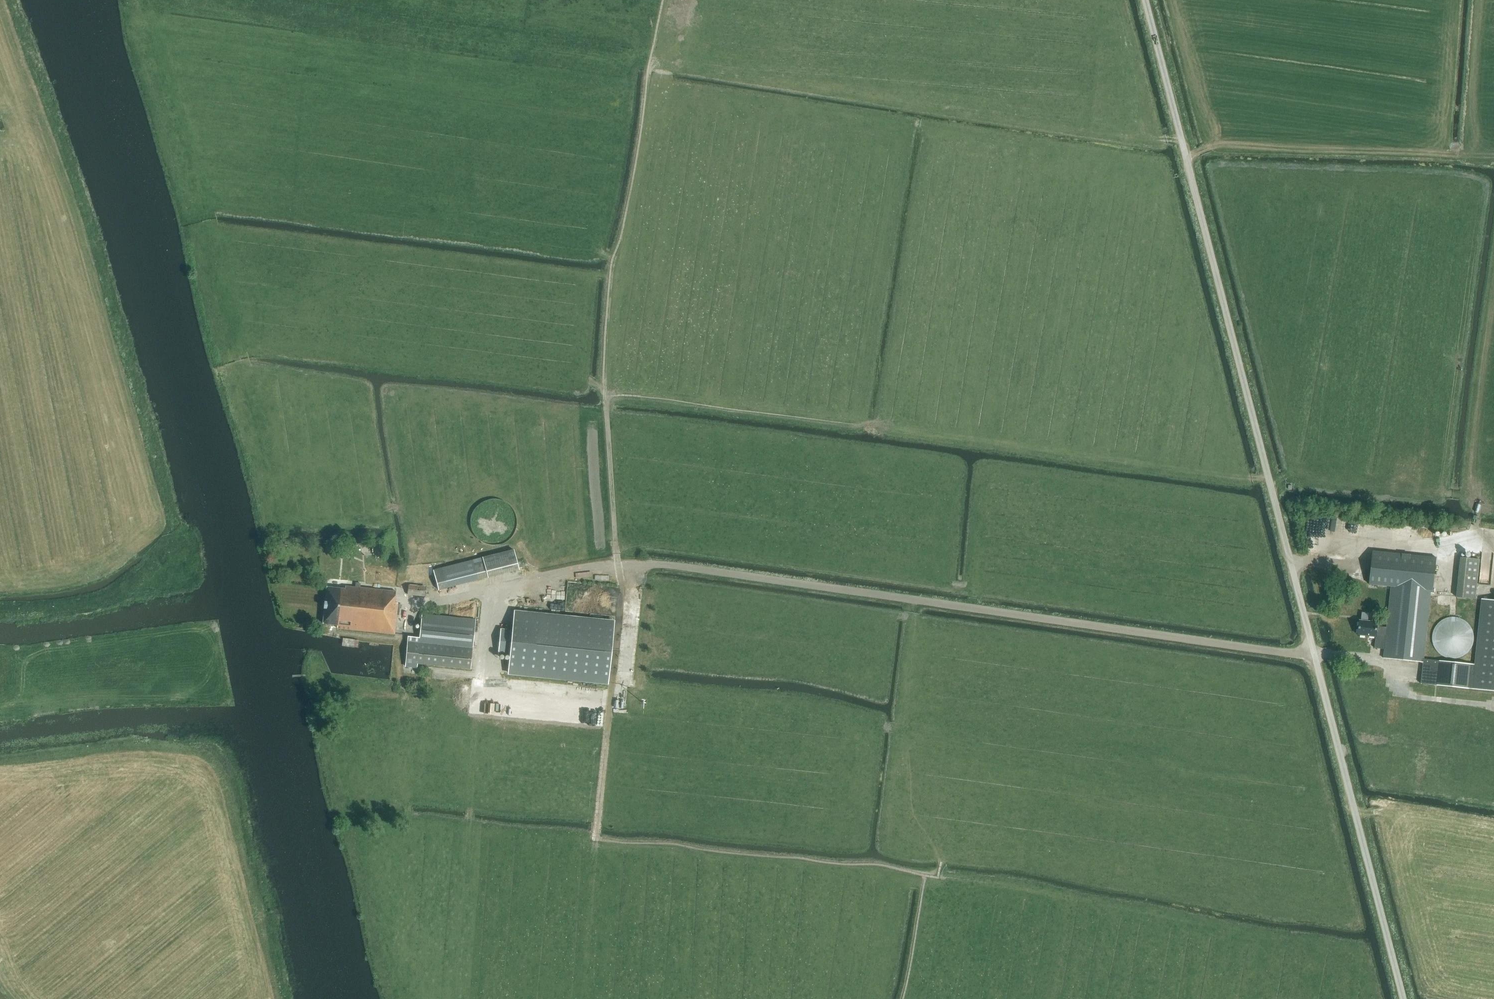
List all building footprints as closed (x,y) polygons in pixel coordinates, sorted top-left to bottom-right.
[(514,533),(515,529),(516,525),(516,520),(516,516),(514,512),(512,508),(509,505),(505,502),(501,501),(497,500),(492,500),(488,500),(484,502),(480,504),(477,507),(474,511),(472,515),(471,519),(471,524),(472,528),(474,532),(476,536),(479,539),(483,542),(487,544),(491,544),(496,545),(500,544),(504,542),(508,540),(511,537),(514,533)] [(382,543),(372,543),(372,552),(382,552),(382,543)] [(473,560),(478,580),(518,569),(513,550),(473,560)] [(1384,658),(1423,662),(1431,591),(1433,591),(1436,558),(1373,551),(1369,584),(1391,586),(1387,627),(1377,626),(1378,622),(1360,620),(1358,635),(1376,637),(1375,648),(1385,649),(1384,658)] [(1461,559),(1459,601),(1478,602),(1481,560),(1461,559)] [(441,568),(433,570),(438,590),(446,588),(478,580),(473,560),(441,568)] [(424,597),(425,586),(408,584),(407,595),(424,597)] [(355,587),(345,586),(345,589),(327,587),(323,623),(337,625),(336,628),(394,634),(395,627),(398,603),(395,603),(396,591),(359,588),(355,587)] [(1421,681),(1493,688),(1493,600),(1483,599),(1477,665),(1424,659),(1421,681)] [(508,672),(607,682),(613,623),(514,613),(512,631),(500,629),(498,653),(509,654),(508,672)] [(470,669),(475,619),(421,614),(419,638),(408,637),(406,664),(417,666),(417,664),(470,669)] [(1453,659),(1456,658),(1459,658),(1462,656),(1465,655),(1468,652),(1470,650),(1471,647),(1473,644),(1473,641),(1474,638),(1473,635),(1473,631),(1471,628),(1470,626),(1468,623),(1465,621),(1462,619),(1459,618),(1456,617),(1453,617),(1450,617),(1446,618),(1443,619),(1441,621),(1438,623),(1436,626),(1434,628),(1433,631),(1432,635),(1432,638),(1432,641),(1433,644),(1434,647),(1436,650),(1438,652),(1441,655),(1443,656),(1446,658),(1450,658),(1453,659)]
